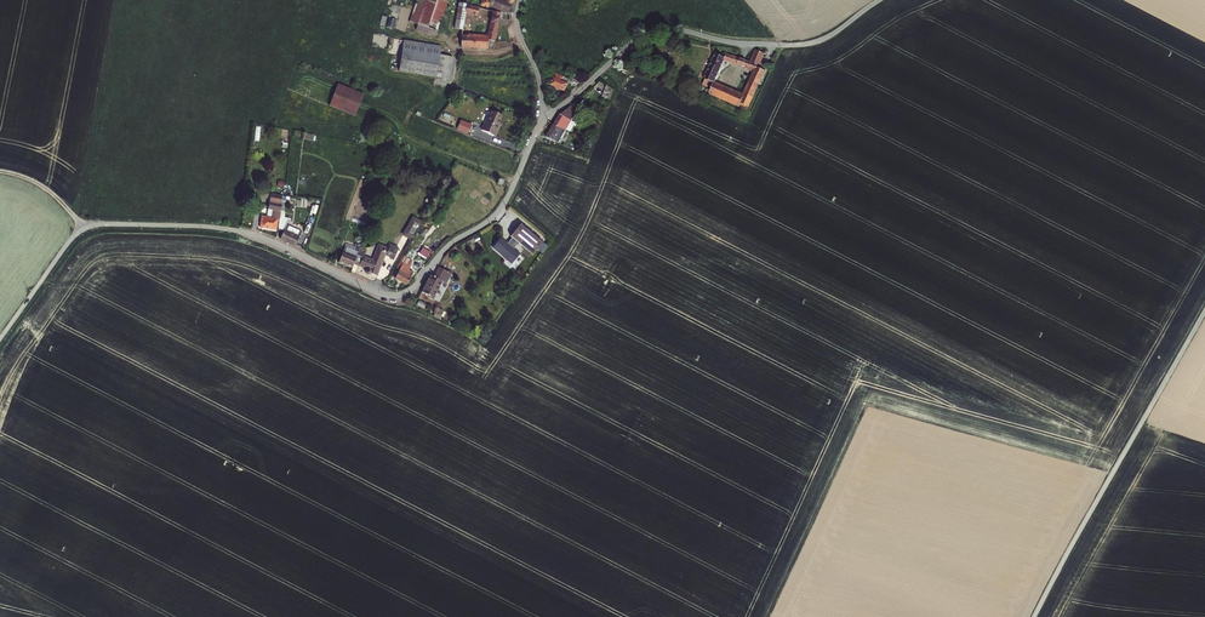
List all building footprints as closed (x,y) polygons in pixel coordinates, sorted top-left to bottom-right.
[(409,23),(418,26),(426,0),(419,0),(417,4),(416,4),(409,23)] [(416,31),(435,36),(448,2),(440,0),(426,0),(418,26),(416,31)] [(480,6),(488,9),(488,7),(509,15),(514,0),(507,0),(507,2),(501,0),(482,0),(480,6)] [(458,4),(453,29),(463,31),(466,15),(476,18),(479,8),(458,4)] [(461,36),(461,49),(487,50),(488,41),(495,42),(501,14),(492,12),(486,36),(468,34),(468,36),(461,36)] [(373,46),(388,47),(389,35),(374,33),(373,46)] [(441,47),(403,41),(398,72),(449,80),(452,57),(440,55),(441,47)] [(750,61),(745,59),(743,66),(743,67),(747,68),(747,70),(752,72),(743,93),(716,80),(724,61),(725,58),(714,53),(703,78),(705,78),(713,82),(710,88),(708,93),(748,111),(765,70),(759,67),(764,54),(763,53),(755,49),(750,61)] [(725,58),(724,61),(736,65),(737,64),(739,57),(726,53),(725,58)] [(739,57),(737,64),(743,66),(745,59),(739,57)] [(556,72),(550,84),(565,91),(569,83),(563,80),(565,77),(565,76),(556,72)] [(569,79),(565,77),(563,80),(569,83),(569,82),(576,86),(580,81),(570,77),(569,79)] [(713,82),(705,78),(702,85),(710,88),(713,82)] [(364,93),(338,83),(330,105),(355,116),(364,93)] [(607,84),(602,97),(610,100),(614,90),(607,84)] [(560,114),(553,124),(560,128),(566,130),(572,121),(580,106),(574,103),(561,114),(560,114)] [(500,124),(499,123),(503,115),(491,109),(488,115),(487,118),(484,124),(483,124),(480,130),(494,136),(500,124)] [(461,120),(457,130),(468,134),(471,124),(461,120)] [(572,121),(566,130),(570,132),(575,123),(572,121)] [(553,124),(546,137),(553,140),(560,128),(553,124)] [(559,143),(566,130),(560,128),(553,140),(559,143)] [(315,135),(295,131),(294,137),(313,140),(315,135)] [(481,193),(474,189),(473,192),(474,193),(473,193),(477,196),(475,199),(476,200),(481,193)] [(260,225),(262,228),(277,230),(278,220),(280,220),(283,196),(283,195),(271,193),(268,209),(272,210),(271,217),(267,216),(262,215),(260,225)] [(278,230),(283,232),(287,224),(289,218),(284,217),(286,196),(283,196),(280,220),(278,230)] [(412,219),(403,236),(411,240),(416,233),(421,223),(412,219)] [(521,223),(510,236),(512,237),(519,243),(533,254),(537,249),(543,242),(521,223)] [(302,231),(287,224),(283,232),(280,239),(295,247),(302,231)] [(519,243),(512,237),(508,242),(501,237),(492,248),(511,264),(520,253),(514,248),(519,243)] [(543,242),(537,249),(542,254),(548,246),(543,242)] [(360,246),(353,264),(365,269),(364,271),(365,274),(368,275),(370,274),(370,273),(377,276),(385,255),(390,257),(389,258),(394,260),(398,247),(390,244),(388,247),(378,243),(372,259),(364,255),(367,248),(360,246)] [(346,244),(338,262),(352,268),(353,264),(360,246),(361,246),(357,244),(355,247),(354,247),(346,244)] [(418,253),(426,258),(431,252),(423,246),(418,253)] [(393,274),(399,277),(404,267),(398,264),(393,274)] [(435,273),(427,291),(439,296),(447,280),(451,282),(454,276),(450,274),(451,270),(442,266),(438,274),(435,273)] [(399,277),(398,280),(409,284),(414,272),(404,267),(399,277)]
